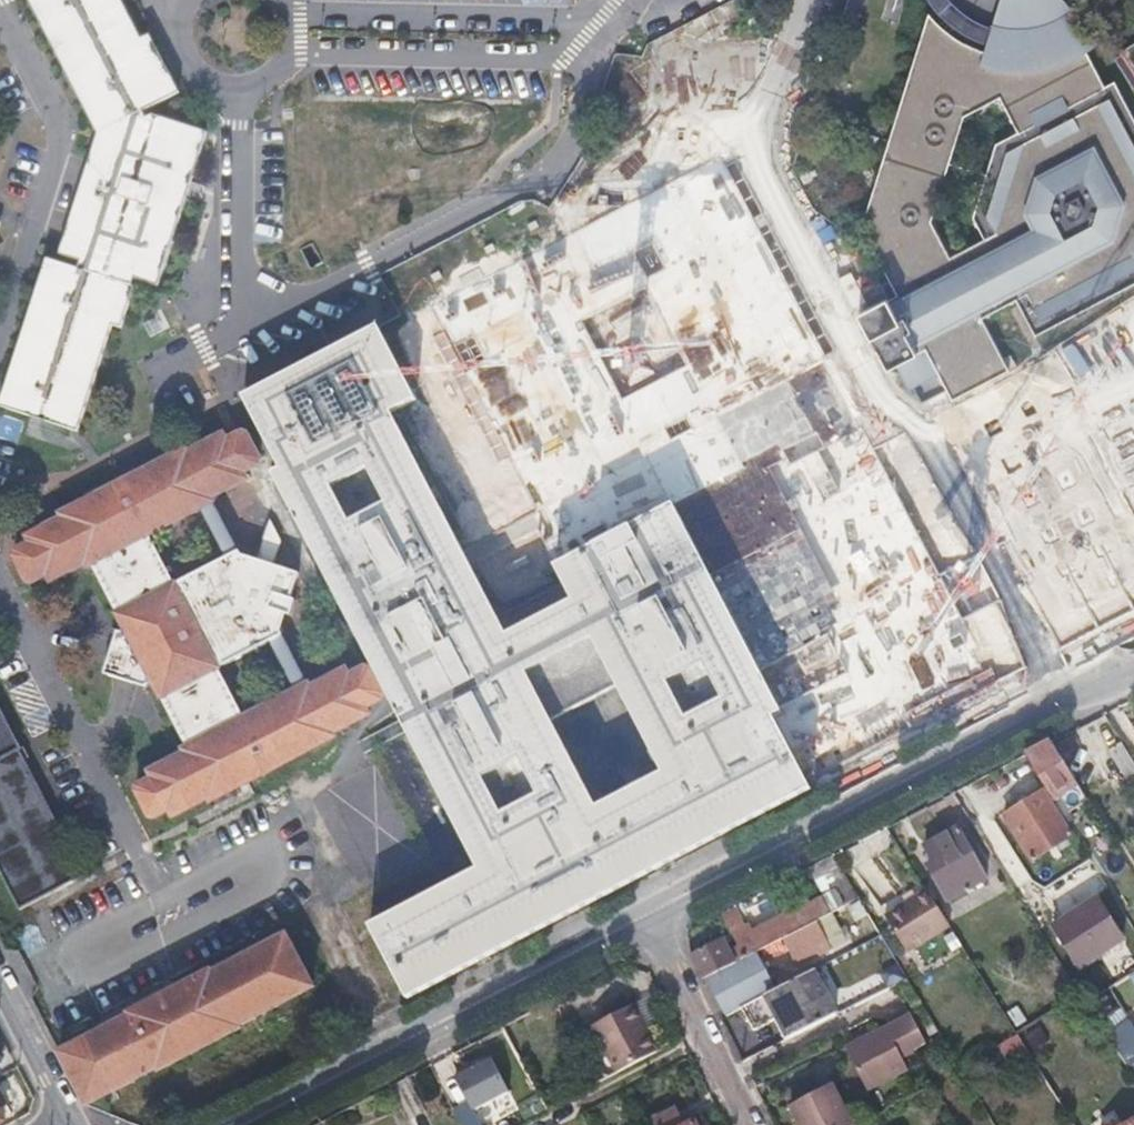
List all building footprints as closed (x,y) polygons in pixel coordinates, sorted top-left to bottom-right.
[(66,250),(87,256),(85,263),(54,253),(9,401),(88,424),(119,318),(128,321),(141,280),(139,279),(141,272),(163,279),(209,126),(156,110),(150,113),(146,106),(182,87),(151,30),(143,35),(124,0),(31,0),(102,131),(66,250)] [(872,335),(878,347),(888,367),(925,347),(951,399),(1008,371),(982,318),(1016,301),(1034,337),(1133,287),(1133,118),(1118,85),(1108,90),(1090,55),(1104,48),(1068,0),(1008,0),(1000,30),(997,30),(991,51),(994,52),(992,60),(983,56),(975,52),(968,47),(960,41),(947,29),(939,19),(935,14),(865,227),(899,293),(890,297),(889,296),(860,310),(872,335)] [(1110,31),(1133,69),(1133,16),(1110,31)] [(640,169),(667,174),(674,136),(646,132),(640,169)] [(800,590),(931,533),(881,421),(858,431),(741,165),(629,214),(726,433),(740,427),(763,479),(753,483),(800,590)] [(488,357),(626,287),(612,259),(621,255),(610,232),(462,306),(488,357)] [(860,298),(888,283),(867,245),(839,260),(860,298)] [(646,475),(706,447),(643,311),(574,343),(585,368),(568,376),(569,379),(502,409),(541,491),(583,472),(586,481),(638,457),(646,475)] [(781,710),(676,505),(552,570),(572,601),(508,636),(387,412),(412,399),(373,323),(242,388),(259,422),(273,451),(278,465),(267,468),(367,661),(384,695),(474,864),(365,922),(405,1004),(812,791),(770,716),(781,710)] [(1133,441),(1133,378),(1106,394),(1133,441)] [(306,681),(255,707),(230,658),(280,632),(293,625),(284,609),(287,601),(301,606),(306,591),(301,589),(310,564),(285,557),(293,531),(275,525),(263,559),(258,557),(249,541),(237,548),(187,574),(161,525),(211,499),(224,492),(222,489),(259,469),(256,463),(272,454),(273,451),(259,422),(254,421),(239,427),(236,422),(198,441),(196,438),(68,503),(70,507),(35,526),(38,533),(23,540),(21,545),(34,572),(42,574),(56,567),(59,572),(94,554),(96,558),(102,555),(131,613),(127,615),(125,615),(113,658),(155,674),(156,672),(161,669),(195,738),(190,741),(193,745),(157,763),(160,769),(145,776),(142,780),(157,810),(162,811),(178,803),(182,810),(216,793),(217,795),(347,728),(345,725),(381,707),(377,699),(384,695),(367,661),(360,664),(358,659),(321,678),(319,675),(306,681)] [(224,492),(211,499),(237,548),(249,541),(224,492)] [(282,508),(275,525),(293,531),(282,508)] [(983,571),(1016,626),(1023,622),(994,566),(983,571)] [(1107,582),(1132,636),(1133,635),(1133,569),(1107,582)] [(972,581),(837,639),(864,702),(999,644),(972,581)] [(280,632),(306,681),(319,675),(293,625),(280,632)] [(18,906),(84,872),(19,746),(21,745),(0,703),(0,872),(18,906)] [(1109,749),(1125,779),(1133,775),(1133,758),(1125,740),(1109,749)] [(1045,789),(1053,802),(1079,786),(1051,741),(1024,755),(1045,789)] [(1073,834),(1053,802),(1045,789),(1026,801),(1007,813),(1035,859),(1073,834)] [(1083,793),(1081,795),(1078,797),(1081,803),(1087,799),(1083,793)] [(957,828),(941,837),(925,846),(938,868),(931,872),(947,900),(985,879),(957,828)] [(834,889),(843,905),(856,898),(830,856),(819,862),(830,881),(836,878),(841,886),(834,889)] [(1070,871),(1081,893),(1104,882),(1094,860),(1070,871)] [(793,911),(801,927),(812,921),(843,905),(834,889),(793,911)] [(948,926),(925,889),(882,914),(905,951),(948,926)] [(1099,895),(1049,926),(1078,972),(1128,941),(1099,895)] [(737,944),(744,957),(752,953),(778,939),(801,927),(793,911),(789,905),(782,909),(785,915),(736,941),(737,944)] [(812,921),(801,927),(778,939),(787,954),(795,969),(828,952),(812,921)] [(713,923),(687,937),(685,945),(689,953),(720,937),(713,923)] [(128,1012),(57,1049),(86,1105),(156,1069),(157,1072),(246,1026),(245,1024),(322,983),(294,926),(216,966),(215,964),(127,1009),(128,1012)] [(744,957),(737,944),(729,949),(722,936),(720,937),(689,953),(701,979),(703,978),(744,957)] [(752,953),(744,957),(703,978),(725,1018),(741,1009),(773,993),(752,953)] [(811,973),(773,993),(741,1009),(754,1033),(779,1020),(789,1039),(833,1017),(811,973)] [(593,1025),(617,1072),(656,1051),(633,1005),(593,1025)] [(869,1092),(888,1082),(907,1072),(900,1060),(925,1045),(909,1018),(846,1050),(869,1092)] [(1118,1054),(1133,1080),(1133,1044),(1118,1054)] [(454,1109),(463,1124),(484,1124),(477,1112),(514,1093),(493,1054),(456,1073),(470,1100),(454,1109)] [(841,1105),(830,1084),(792,1104),(803,1124),(852,1124),(841,1105)] [(673,1110),(647,1123),(648,1124),(681,1124),(673,1110)]
